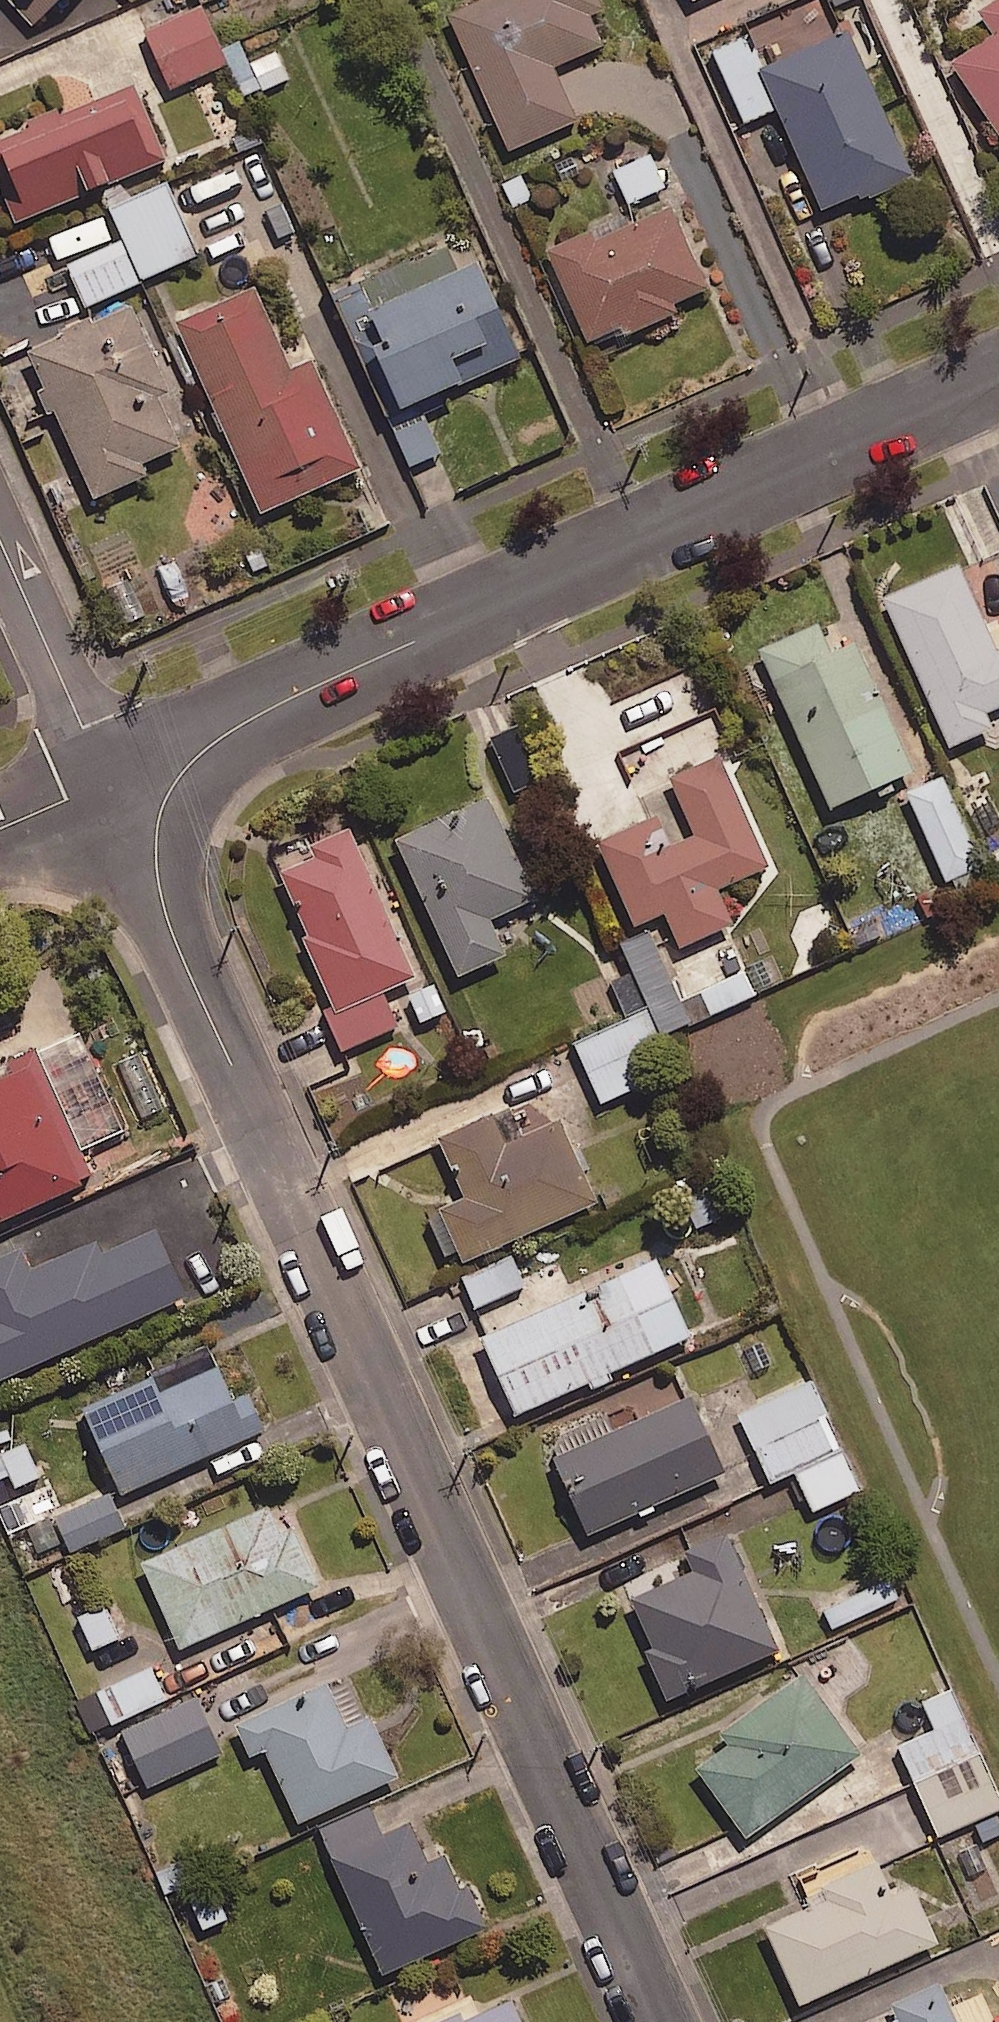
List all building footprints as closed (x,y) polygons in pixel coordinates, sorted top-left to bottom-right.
[(29,23),(55,0),(8,0),(29,23)] [(144,2),(154,26),(199,7),(197,0),(148,0),(144,2)] [(449,13),(508,149),(576,119),(553,65),(601,44),(588,13),(601,8),(598,0),(479,0),(449,13)] [(976,9),(992,34),(952,61),(998,133),(998,0),(989,0),(976,9)] [(226,67),(200,10),(148,33),(174,90),(226,67)] [(846,29),(758,67),(821,210),(909,172),(846,29)] [(242,42),(222,51),(245,103),(293,81),(280,51),(252,64),(242,42)] [(0,139),(0,185),(14,218),(163,158),(133,83),(57,114),(54,107),(23,120),(26,128),(0,139)] [(665,189),(650,157),(615,174),(630,206),(665,189)] [(199,257),(165,184),(110,210),(124,241),(68,266),(87,308),(199,257)] [(590,228),(546,248),(586,339),(620,324),(624,333),(676,310),(671,301),(704,286),(669,206),(594,238),(590,228)] [(446,244),(333,293),(386,413),(518,355),(475,259),(456,267),(446,244)] [(289,367),(252,286),(174,321),(260,510),(359,465),(310,357),(289,367)] [(167,389),(128,304),(26,349),(42,386),(35,390),(45,412),(53,408),(92,495),(144,472),(139,461),(176,444),(154,395),(167,389)] [(440,457),(429,426),(399,438),(410,468),(440,457)] [(959,562),(881,596),(947,746),(993,726),(987,711),(998,706),(998,647),(997,648),(959,562)] [(816,621),(758,648),(830,807),(913,769),(854,640),(830,651),(816,621)] [(520,726),(488,741),(516,800),(548,785),(520,726)] [(720,754),(669,777),(694,835),(668,846),(655,816),(596,841),(633,927),(663,914),(677,947),(733,923),(718,888),(769,866),(720,754)] [(946,776),(906,794),(948,886),(988,868),(946,776)] [(533,897),(486,796),(394,838),(457,975),(504,953),(488,918),(533,897)] [(410,974),(347,829),(308,846),(313,857),(279,871),(307,936),(302,938),(332,1008),(410,974)] [(651,936),(622,949),(634,975),(615,984),(631,1018),(650,1009),(664,1039),(756,996),(746,974),(682,1003),(651,936)] [(659,1042),(645,1015),(576,1051),(604,1106),(645,1085),(630,1056),(659,1042)] [(0,1287),(80,1252),(53,1193),(91,1176),(33,1047),(0,1062),(0,1286),(0,1287)] [(490,1113),(437,1137),(464,1196),(437,1208),(462,1262),(596,1201),(558,1118),(503,1143),(490,1113)] [(655,1258),(479,1336),(514,1414),(690,1336),(655,1258)] [(505,1260),(459,1282),(475,1315),(521,1292),(505,1260)] [(150,1377),(80,1408),(119,1495),(265,1429),(248,1392),(231,1399),(216,1366),(157,1393),(150,1377)] [(843,1452),(808,1378),(739,1411),(774,1485),(843,1452)] [(724,1472),(689,1396),(551,1459),(586,1535),(724,1472)] [(25,1444),(0,1454),(0,1481),(11,1477),(15,1490),(39,1481),(25,1444)] [(860,1493),(844,1457),(798,1477),(814,1513),(860,1493)] [(127,1530),(113,1496),(54,1522),(68,1556),(127,1530)] [(279,1532),(267,1505),(139,1562),(178,1650),(318,1587),(290,1527),(279,1532)] [(777,1651),(724,1533),(682,1552),(690,1570),(631,1596),(653,1648),(644,1652),(666,1700),(777,1651)] [(897,1602),(884,1572),(831,1594),(844,1624),(897,1602)] [(118,1643),(105,1608),(79,1619),(91,1653),(118,1643)] [(167,1702),(151,1669),(96,1696),(112,1729),(167,1702)] [(858,1753),(800,1675),(720,1735),(727,1744),(694,1769),(745,1837),(858,1753)] [(326,1682),(233,1724),(248,1757),(264,1749),(297,1822),(397,1777),(368,1715),(346,1725),(326,1682)] [(951,1690),(921,1702),(934,1732),(899,1746),(939,1838),(998,1813),(998,1802),(951,1690)] [(222,1756),(196,1701),(121,1737),(147,1791),(222,1756)] [(381,1834),(369,1807),(318,1830),(381,1973),(484,1928),(466,1887),(458,1891),(443,1857),(426,1864),(408,1822),(381,1834)] [(891,1896),(875,1860),(819,1885),(826,1901),(765,1928),(799,2004),(936,1943),(911,1887),(891,1896)] [(938,1984),(892,2005),(899,2021),(956,2021),(938,1984)] [(510,2002),(465,2021),(520,2021),(510,2002)]
